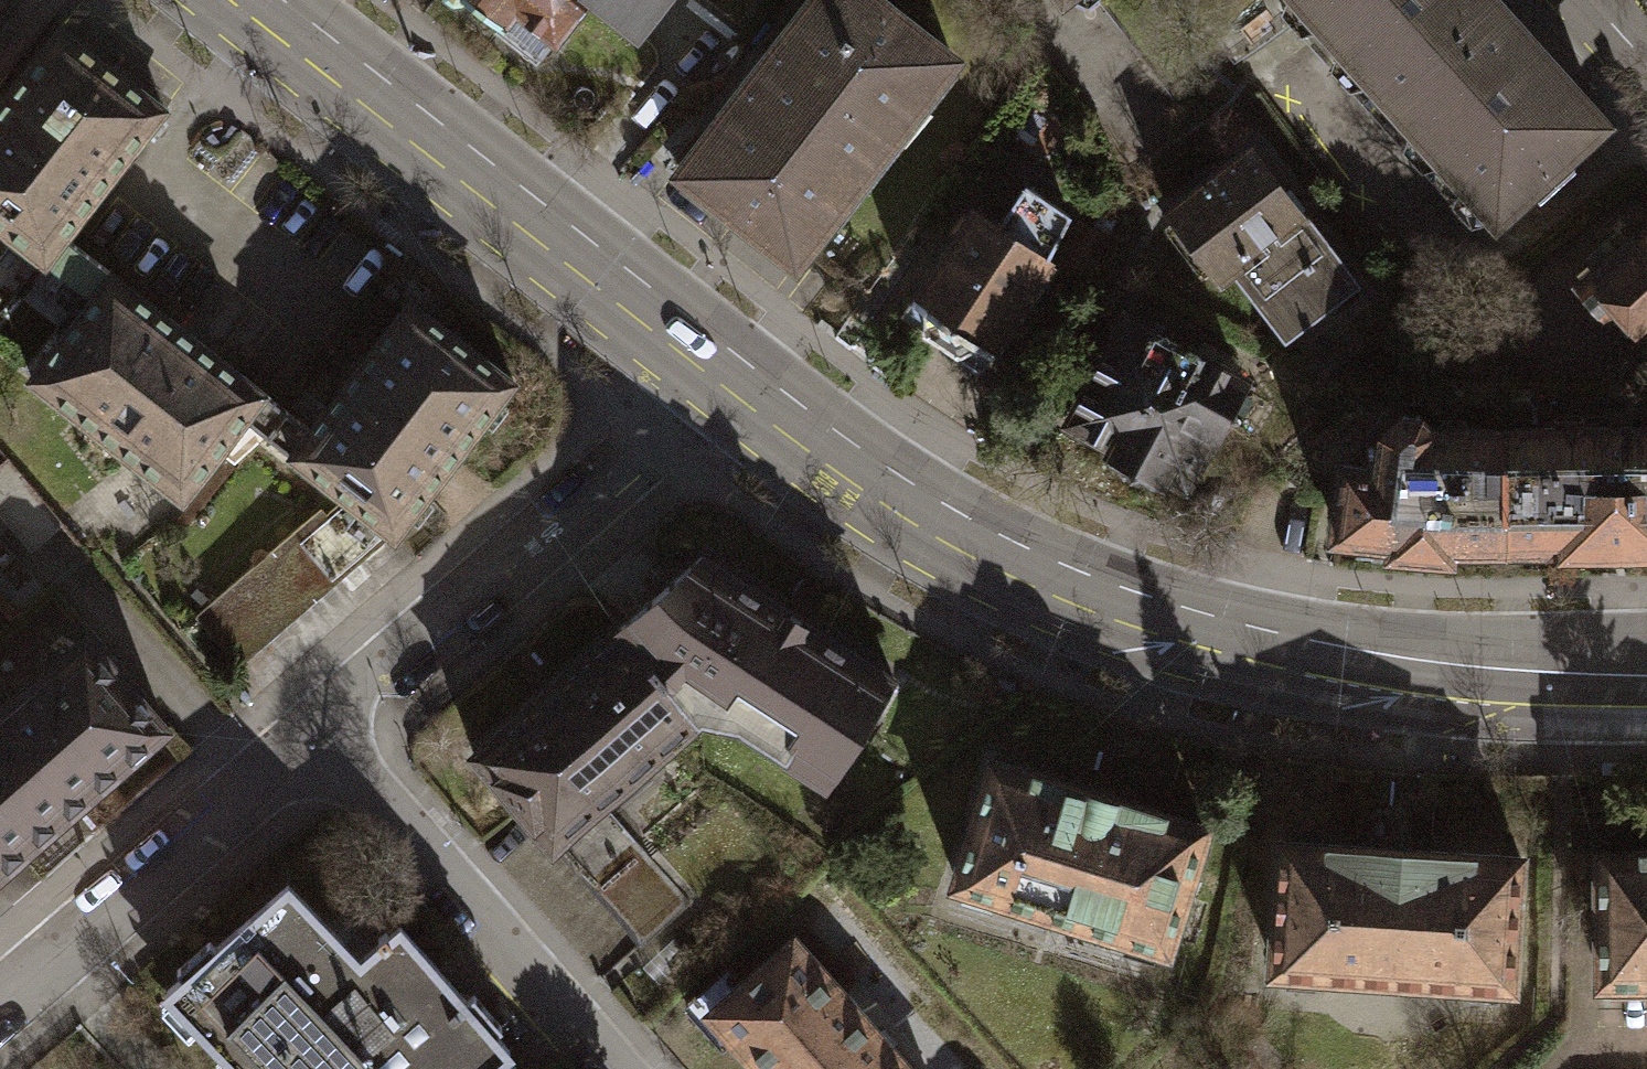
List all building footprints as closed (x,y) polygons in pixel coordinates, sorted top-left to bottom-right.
[(495,23),(491,29),(534,62),(583,0),(465,0),(495,23)] [(635,31),(660,0),(595,0),(635,31)] [(794,261),(953,59),(877,0),(809,0),(732,98),(676,169),(794,261)] [(1392,102),(1492,11),(1482,0),(1298,0),(1392,102)] [(1392,102),(1497,216),(1597,125),(1492,11),(1392,102)] [(66,275),(84,251),(63,235),(164,107),(59,25),(0,99),(0,236),(7,227),(66,275)] [(1359,283),(1304,212),(1250,142),(1162,209),(1216,279),(1234,265),(1289,337),(1359,283)] [(899,319),(983,372),(1052,265),(1040,257),(1067,215),(1024,187),(1000,225),(971,206),(925,278),(899,319)] [(1582,284),(1610,315),(1619,306),(1635,318),(1646,318),(1646,224),(1582,284)] [(184,491),(243,415),(267,432),(286,408),(196,338),(84,251),(66,275),(91,294),(31,371),(184,491)] [(286,408),(267,432),(346,494),(392,530),(511,377),(408,297),(359,360),(308,425),(286,408)] [(1184,481),(1241,376),(1125,314),(1104,352),(1068,419),(1112,441),(1117,467),(1137,478),(1160,468),(1184,481)] [(1446,541),(1505,542),(1504,427),(1427,425),(1416,412),(1401,413),(1383,432),(1381,448),(1380,467),(1342,464),(1338,505),(1329,516),(1329,526),(1336,535),(1348,536),(1353,532),(1390,537),(1391,547),(1446,549),(1446,541)] [(1646,541),(1646,427),(1504,427),(1505,542),(1594,541),(1646,541)] [(7,461),(0,467),(0,510),(34,548),(62,523),(7,461)] [(392,530),(346,494),(326,513),(320,506),(194,615),(239,667),(392,530)] [(698,553),(620,625),(690,705),(705,689),(738,712),(734,724),(823,778),(885,675),(787,611),(698,553)] [(700,716),(690,705),(620,625),(548,688),(473,752),(553,843),(600,802),(700,716)] [(57,822),(163,729),(80,635),(0,704),(0,872),(57,822)] [(1165,946),(1203,822),(1102,791),(991,757),(953,881),(1165,946)] [(688,903),(600,802),(553,843),(639,945),(688,903)] [(1511,985),(1521,858),(1399,849),(1280,840),(1270,967),(1511,985)] [(1597,848),(1596,976),(1646,977),(1646,848),(1597,848)] [(505,1047),(488,1029),(496,1021),(471,993),(465,999),(397,926),(357,963),(285,885),(216,948),(207,938),(179,963),(187,972),(169,988),(243,1068),(481,1068),(505,1047)] [(789,938),(706,1012),(758,1068),(908,1068),(789,938)]
